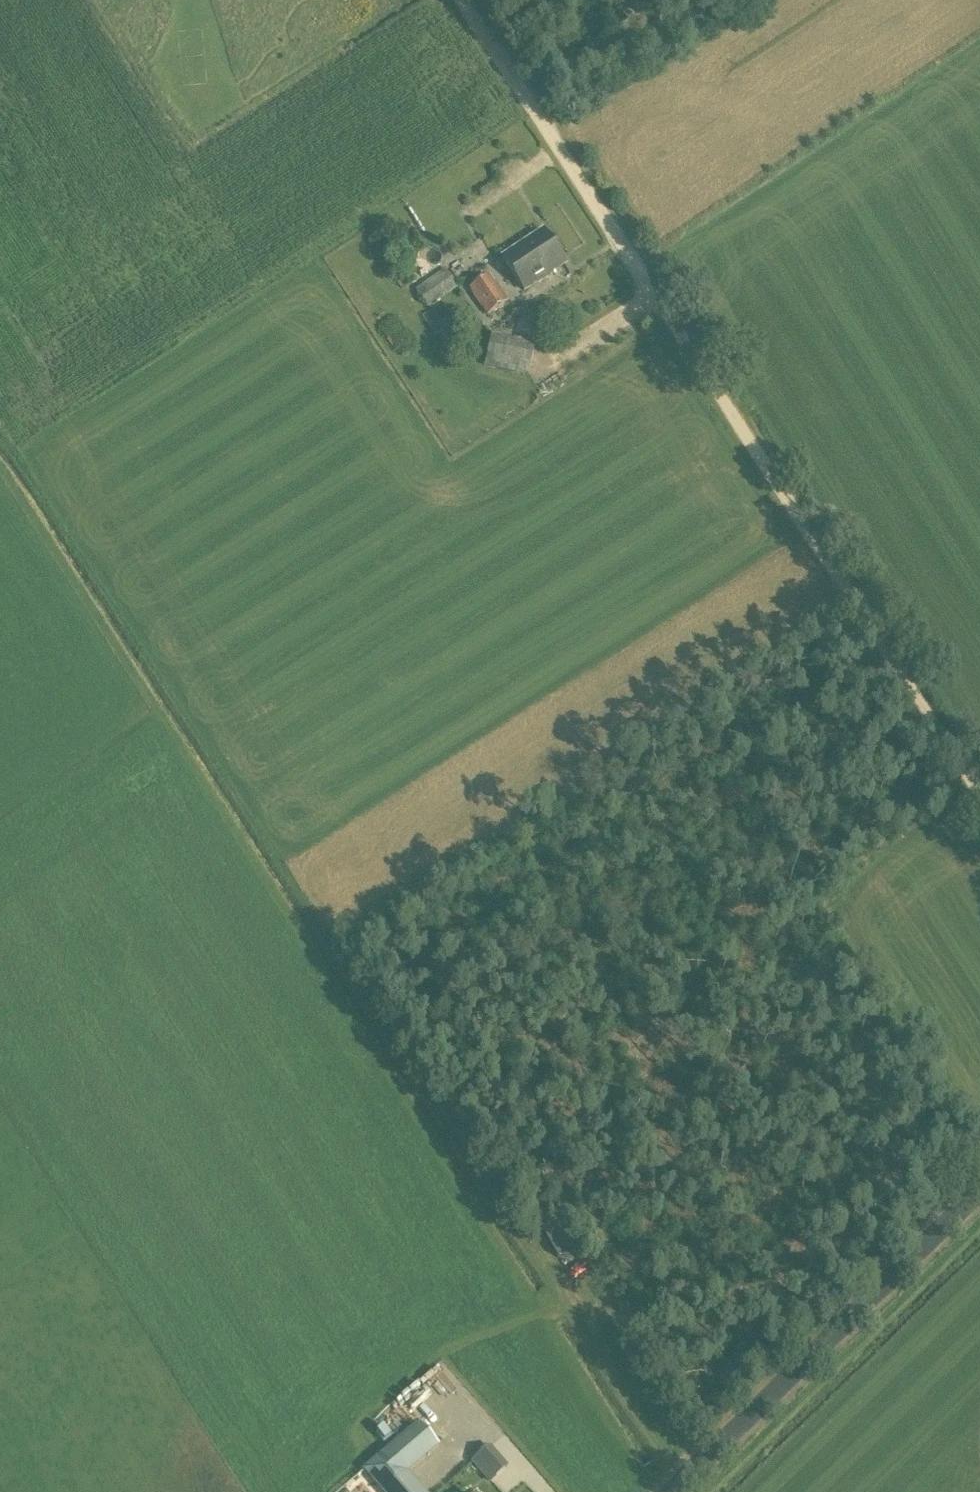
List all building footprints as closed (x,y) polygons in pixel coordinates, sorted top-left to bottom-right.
[(522,292),(564,265),(543,232),(501,259),(522,292)] [(428,309),(458,288),(445,269),(415,290),(428,309)] [(487,317),(508,303),(490,275),(469,289),(487,317)] [(455,323),(463,318),(456,308),(449,313),(455,323)] [(527,377),(534,344),(492,335),(485,367),(527,377)] [(381,1491),(382,1491),(426,1491),(409,1473),(439,1447),(417,1422),(387,1449),(363,1469),(381,1491)] [(491,1446),(472,1462),(479,1470),(498,1454),(491,1446)]
